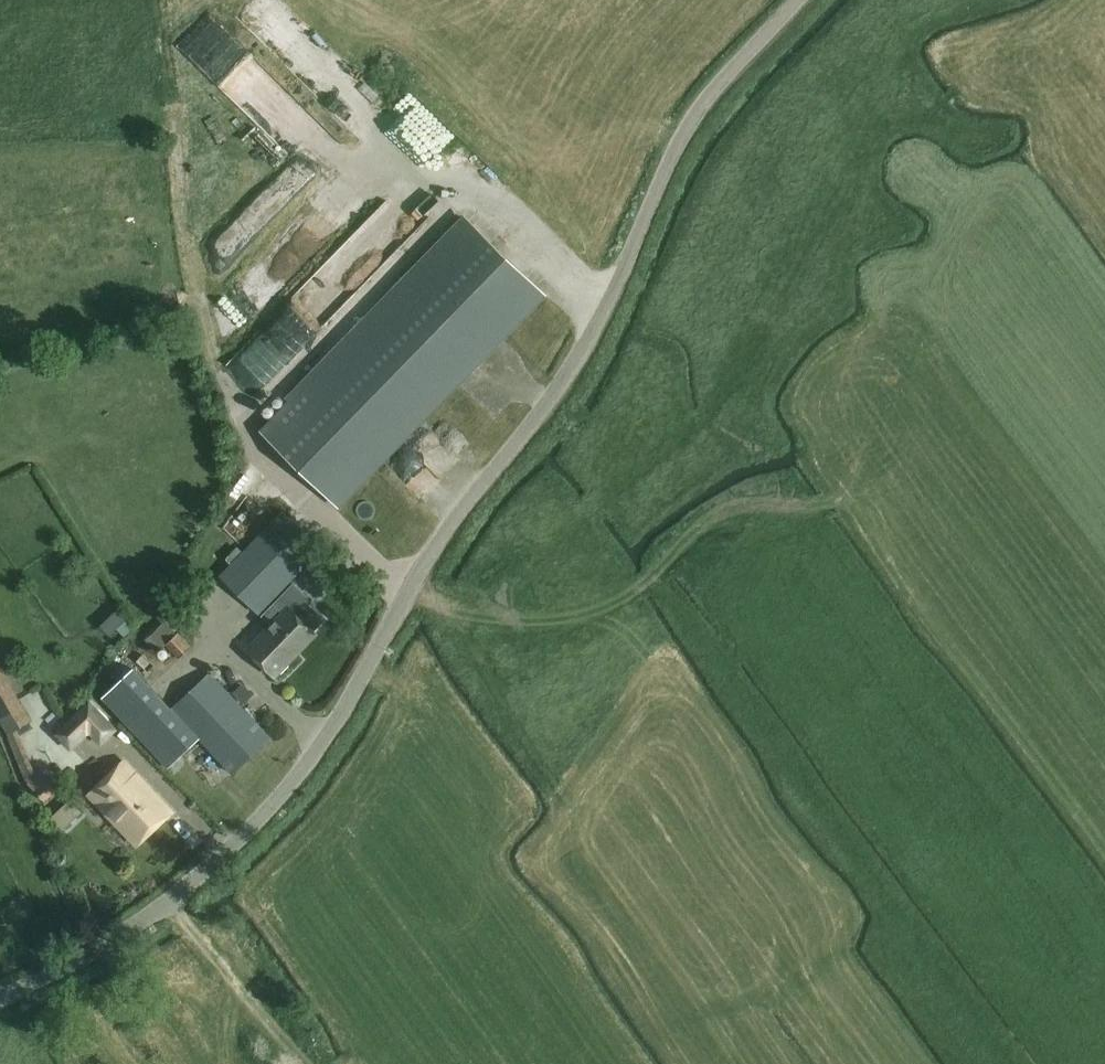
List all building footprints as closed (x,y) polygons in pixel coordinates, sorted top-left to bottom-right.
[(542,294),(466,220),(261,430),(336,504),(542,294)] [(249,380),(265,392),(277,388),(293,367),(311,361),(353,308),(338,296),(305,308),(300,291),(309,279),(286,261),(274,265),(267,275),(272,290),(294,307),(303,303),(308,316),(283,349),(243,363),(249,380)] [(259,613),(322,548),(283,510),(220,575),(259,613)] [(305,573),(314,581),(321,575),(311,566),(305,573)] [(324,620),(308,604),(311,601),(293,583),(262,615),(272,625),(248,649),(274,675),(294,655),(292,653),(297,647),(298,648),(314,632),(315,634),(316,633),(313,630),(322,620),(323,620),(324,620)] [(179,658),(192,647),(178,632),(166,644),(179,658)] [(102,699),(167,768),(198,739),(232,774),(270,738),(210,674),(171,710),(133,670),(102,699)] [(13,702),(0,709),(0,716),(10,733),(26,724),(13,702)] [(100,744),(115,730),(89,703),(56,735),(70,749),(88,732),(100,744)] [(136,846),(172,812),(123,762),(88,796),(136,846)] [(47,780),(39,772),(27,784),(44,802),(57,789),(47,780)] [(51,817),(63,829),(82,811),(70,799),(51,817)]
